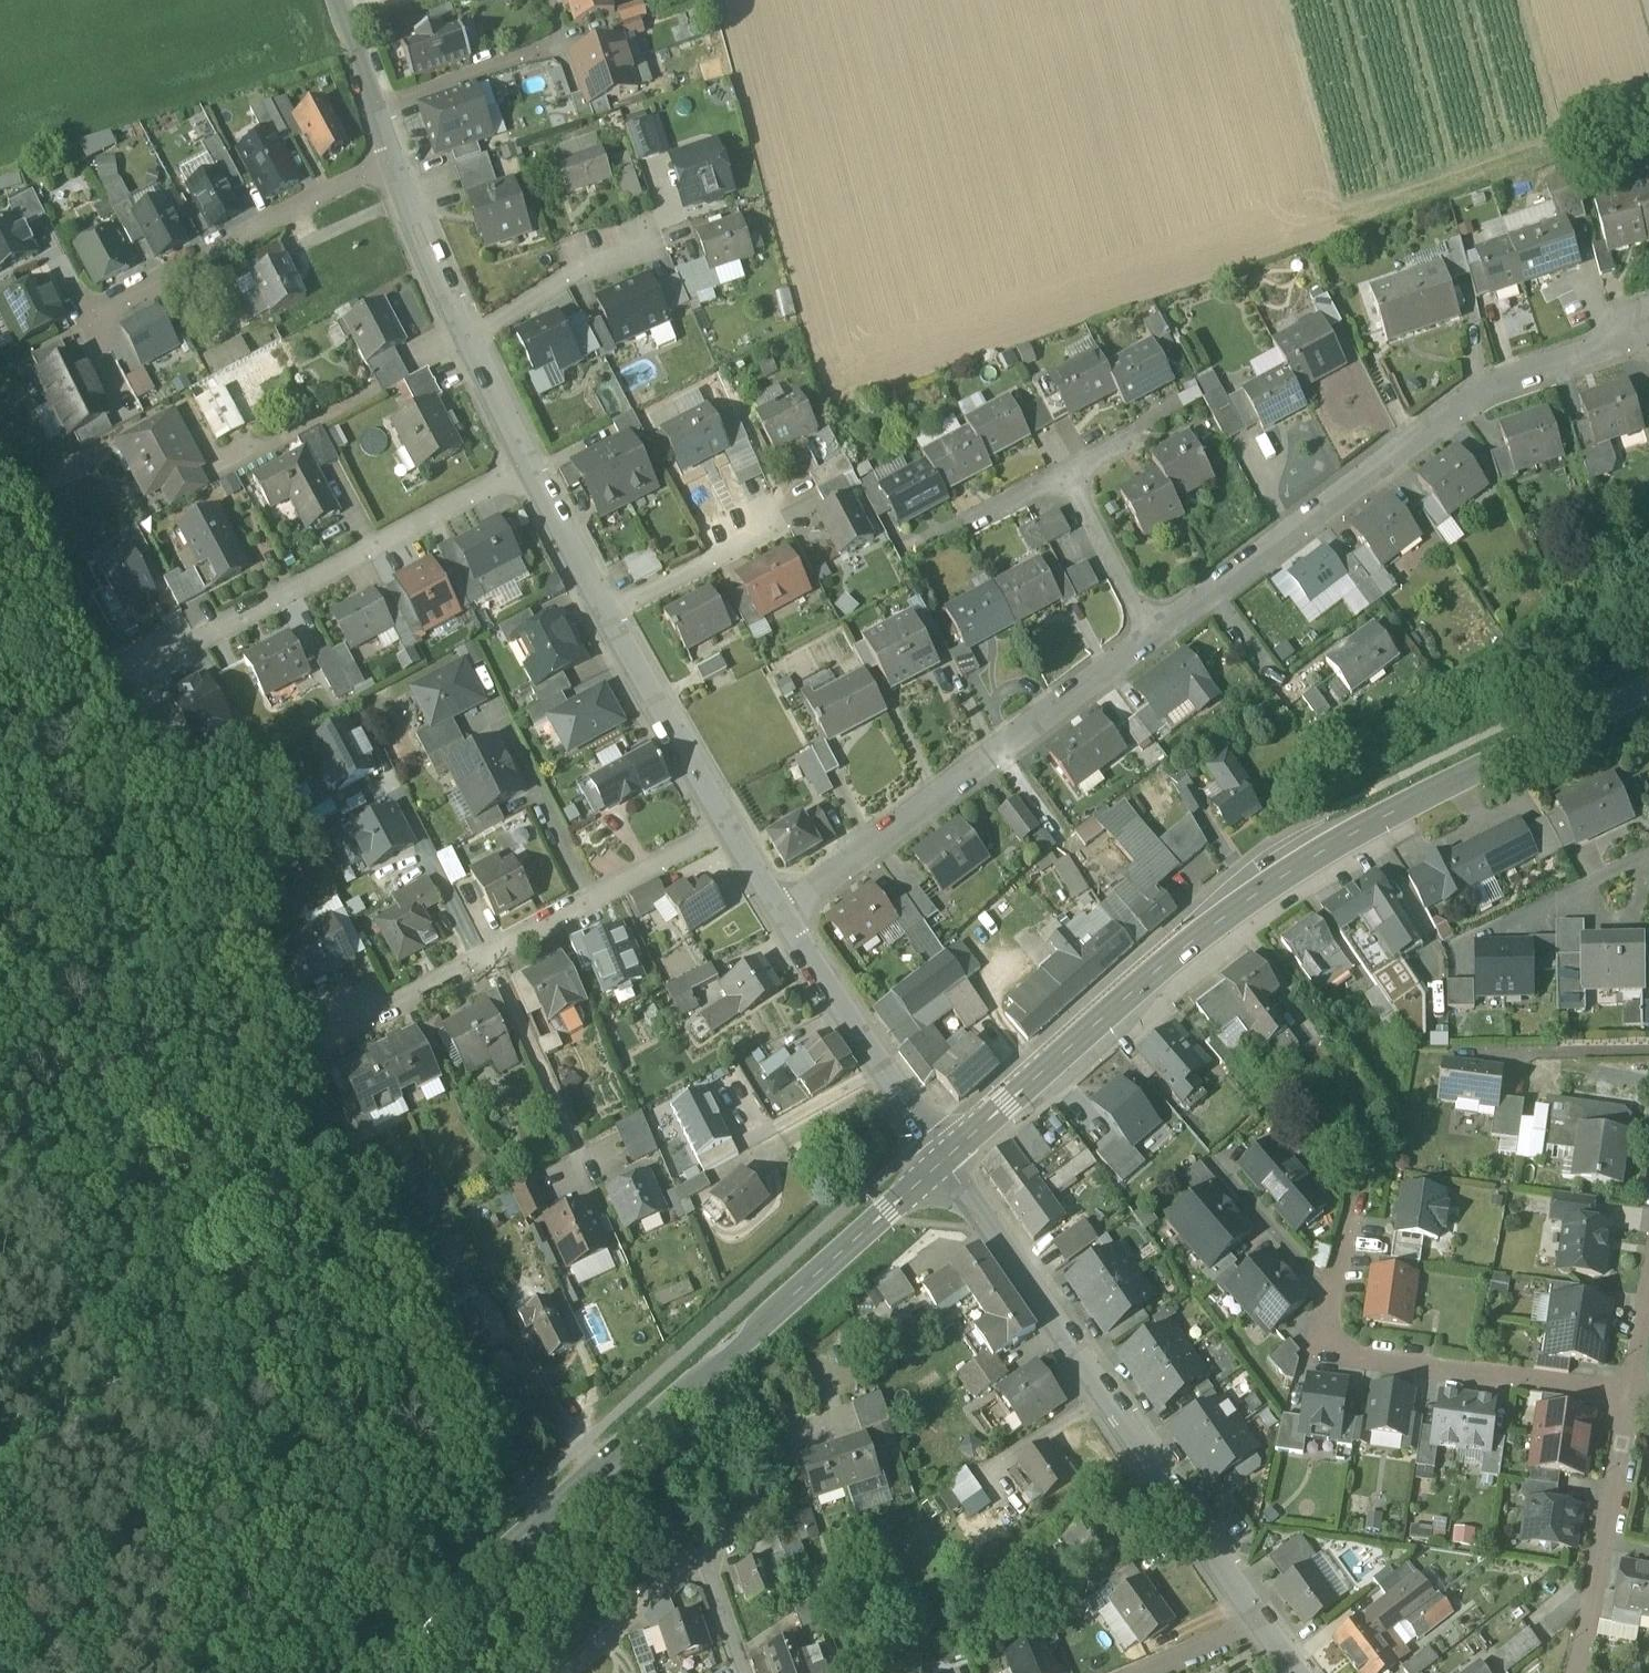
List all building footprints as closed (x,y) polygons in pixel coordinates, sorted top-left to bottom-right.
[(575,25),(614,12),(610,0),(561,0),(564,11),(570,9),(575,25)] [(617,10),(622,24),(639,18),(646,16),(642,2),(617,10)] [(644,33),(639,18),(622,24),(613,27),(617,41),(621,39),(622,40),(644,33)] [(473,23),(460,27),(469,52),(481,49),(473,23)] [(401,46),(412,80),(471,60),(469,52),(460,27),(444,32),(442,25),(414,34),(417,41),(401,46)] [(638,89),(638,88),(629,63),(629,61),(622,40),(621,39),(617,41),(572,56),(585,94),(589,106),(605,100),(638,89)] [(642,56),(629,61),(629,63),(638,88),(651,83),(642,56)] [(701,72),(704,81),(730,72),(727,63),(701,72)] [(558,103),(571,99),(562,69),(549,73),(558,103)] [(420,106),(437,155),(451,151),(477,142),(492,137),(483,112),(497,108),(489,83),(462,92),(462,90),(459,90),(460,93),(420,106)] [(571,99),(580,123),(594,119),(589,106),(585,94),(571,99)] [(286,98),(271,103),(290,139),(291,140),(305,132),(286,98)] [(589,106),(594,119),(610,113),(605,100),(589,106)] [(269,128),(278,145),(290,139),(271,103),(250,109),(262,132),(269,128)] [(299,116),(322,159),(346,146),(324,103),(299,116)] [(483,112),(492,137),(505,133),(497,108),(483,112)] [(652,122),(663,155),(668,153),(657,120),(652,122)] [(626,131),(637,163),(663,155),(652,122),(626,131)] [(240,151),(266,200),(299,183),(278,145),(269,128),(262,132),(253,136),(256,142),(240,151)] [(110,133),(77,143),(86,161),(117,145),(110,133)] [(565,163),(601,151),(596,135),(559,148),(565,163)] [(202,145),(206,152),(210,160),(226,152),(217,136),(202,145)] [(451,151),(456,164),(481,156),(477,142),(451,151)] [(697,153),(703,149),(673,159),(677,170),(695,164),(695,158),(697,153)] [(695,158),(695,164),(677,170),(683,187),(679,188),(686,207),(731,192),(719,156),(716,152),(710,149),(703,149),(697,153),(695,158)] [(558,165),(568,196),(611,181),(601,151),(565,163),(558,165)] [(217,173),(210,160),(206,152),(177,168),(189,188),(217,173)] [(218,173),(230,195),(244,187),(226,152),(210,160),(217,173),(218,173)] [(487,154),(481,156),(456,164),(455,165),(466,200),(467,201),(472,199),(472,198),(499,189),(487,154)] [(98,179),(117,177),(114,156),(95,159),(98,179)] [(614,162),(618,174),(631,170),(627,158),(614,162)] [(631,170),(618,174),(620,179),(632,174),(631,170)] [(189,188),(211,230),(240,214),(230,195),(218,173),(217,173),(189,188)] [(0,179),(0,194),(23,188),(19,174),(0,179)] [(619,179),(626,200),(639,195),(632,174),(620,179),(619,179)] [(127,199),(130,197),(119,176),(117,177),(98,179),(108,200),(113,210),(129,202),(127,199)] [(1545,186),(1550,199),(1577,190),(1573,177),(1545,186)] [(127,199),(129,202),(135,215),(164,200),(162,197),(155,183),(130,197),(127,199)] [(480,223),(487,245),(527,232),(512,185),(499,189),(472,198),(472,199),(476,211),(473,212),(477,224),(480,223)] [(1633,189),(1644,233),(1648,232),(1648,185),(1633,189)] [(1643,233),(1644,233),(1633,189),(1630,190),(1631,193),(1594,203),(1605,244),(1608,255),(1609,255),(1628,249),(1626,242),(1644,237),(1643,233)] [(174,190),(162,197),(164,200),(177,224),(189,218),(174,190)] [(1565,224),(1566,226),(1585,221),(1577,190),(1550,199),(1552,204),(1559,226),(1565,224)] [(18,218),(22,228),(25,227),(45,216),(33,192),(8,205),(15,219),(18,218)] [(113,210),(108,200),(93,208),(101,222),(115,214),(113,210)] [(146,238),(157,258),(174,249),(174,248),(186,241),(177,224),(164,200),(135,215),(134,216),(146,238)] [(115,214),(132,245),(146,238),(134,216),(135,215),(129,202),(113,210),(115,214)] [(1501,221),(1509,243),(1559,226),(1552,204),(1501,221)] [(35,254),(31,246),(34,245),(25,227),(22,228),(18,218),(15,219),(0,227),(0,272),(35,254)] [(699,235),(711,272),(714,271),(739,262),(753,258),(751,253),(746,237),(740,221),(699,235)] [(1509,243),(1501,221),(1481,228),(1488,249),(1509,243)] [(1559,226),(1509,243),(1521,280),(1547,272),(1548,276),(1579,266),(1566,226),(1565,224),(1559,226)] [(78,246),(98,285),(129,268),(108,230),(78,246)] [(746,237),(751,253),(764,250),(758,233),(746,237)] [(1481,265),(1467,269),(1460,240),(1443,246),(1443,247),(1446,256),(1438,259),(1441,267),(1443,266),(1448,283),(1469,276),(1475,300),(1490,295),(1481,265)] [(1522,284),(1521,280),(1509,243),(1488,249),(1477,253),(1481,265),(1490,295),(1522,284)] [(243,262),(250,276),(286,258),(279,244),(243,262)] [(1592,248),(1600,276),(1614,273),(1609,255),(1608,255),(1605,244),(1592,248)] [(1404,261),(1410,277),(1441,267),(1438,259),(1446,256),(1443,247),(1404,261)] [(269,314),(270,316),(306,298),(286,258),(250,276),(258,291),(269,314)] [(745,279),(739,262),(714,271),(720,288),(745,279)] [(704,263),(689,268),(698,295),(713,290),(704,263)] [(1459,317),(1457,309),(1454,300),(1448,283),(1443,266),(1441,267),(1410,277),(1369,291),(1386,341),(1459,317)] [(687,299),(698,295),(689,268),(676,273),(677,276),(687,299)] [(1521,280),(1522,284),(1548,276),(1547,272),(1521,280)] [(650,274),(594,297),(616,348),(650,333),(670,325),(671,324),(666,313),(655,285),(650,274)] [(258,291),(250,276),(234,284),(241,299),(258,291)] [(655,285),(666,313),(689,303),(687,299),(677,276),(655,285)] [(24,293),(16,278),(0,286),(0,305),(24,293)] [(11,332),(29,338),(65,319),(46,282),(24,293),(0,305),(0,309),(2,314),(11,332)] [(788,289),(776,293),(782,319),(795,315),(788,289)] [(238,301),(249,323),(269,314),(258,291),(241,299),(238,301)] [(1320,318),(1328,332),(1341,325),(1326,297),(1312,305),(1319,319),(1320,318)] [(1461,298),(1454,300),(1457,309),(1464,306),(1461,298)] [(367,364),(370,368),(397,354),(395,350),(407,343),(397,324),(395,325),(389,313),(391,312),(384,299),(345,320),(354,337),(367,364)] [(122,329),(141,364),(177,345),(158,310),(122,329)] [(397,324),(391,312),(389,313),(395,325),(397,324)] [(0,315),(0,352),(17,344),(11,332),(2,314),(0,315)] [(518,334),(538,375),(543,373),(556,367),(560,374),(581,363),(580,361),(563,325),(558,314),(534,326),(534,327),(518,334)] [(563,325),(580,361),(600,351),(587,326),(582,316),(563,325)] [(1153,343),(1154,346),(1170,337),(1158,316),(1143,324),(1153,343)] [(600,318),(587,326),(600,351),(604,358),(618,350),(616,348),(600,318)] [(1276,350),(1286,370),(1294,384),(1305,378),(1309,385),(1346,365),(1328,332),(1320,318),(1319,319),(1300,329),(1304,335),(1276,350)] [(354,337),(345,320),(338,323),(339,325),(328,330),(336,346),(354,337)] [(670,325),(650,333),(657,349),(677,341),(670,325)] [(1272,344),(1276,350),(1304,335),(1300,329),(1272,344)] [(17,344),(29,338),(11,332),(17,344)] [(202,356),(213,376),(251,356),(240,335),(202,356)] [(281,340),(271,345),(285,371),(295,366),(281,340)] [(1072,366),(1097,353),(1090,340),(1065,352),(1072,366)] [(32,357),(40,373),(70,358),(61,342),(32,357)] [(1153,343),(1105,368),(1117,390),(1124,405),(1151,391),(1151,392),(1173,381),(1154,346),(1153,343)] [(189,389),(217,441),(269,413),(255,387),(285,371),(271,345),(251,356),(213,376),(209,378),(198,384),(192,387),(189,389)] [(1014,349),(994,359),(1001,374),(1022,363),(1014,349)] [(1248,364),(1259,384),(1286,370),(1276,350),(1248,364)] [(1096,401),(1117,390),(1105,368),(1097,353),(1072,366),(1049,378),(1056,391),(1068,415),(1095,400),(1096,401)] [(36,375),(50,404),(96,381),(88,365),(85,367),(79,354),(70,358),(40,373),(36,375)] [(370,368),(376,381),(404,367),(397,354),(370,368)] [(757,363),(765,380),(777,374),(770,357),(757,363)] [(404,367),(376,381),(382,393),(404,382),(410,379),(404,367)] [(556,367),(543,373),(552,392),(566,386),(560,374),(556,367)] [(126,378),(137,399),(155,390),(143,369),(126,378)] [(404,382),(418,408),(435,399),(436,400),(442,397),(427,370),(415,376),(410,379),(404,382)] [(1297,391),(1294,384),(1286,370),(1259,384),(1243,393),(1259,423),(1260,425),(1285,412),(1287,416),(1306,406),(1297,391)] [(538,399),(552,392),(543,373),(538,375),(529,380),(538,399)] [(1031,380),(1041,399),(1054,423),(1069,415),(1068,415),(1056,391),(1052,394),(1042,374),(1031,380)] [(189,389),(192,387),(186,376),(172,383),(178,395),(189,389)] [(1294,384),(1297,391),(1309,385),(1305,378),(1294,384)] [(104,397),(96,381),(50,404),(67,437),(74,433),(106,417),(109,415),(101,398),(104,397)] [(1587,422),(1595,446),(1597,445),(1602,444),(1618,438),(1616,434),(1640,426),(1641,431),(1644,430),(1629,384),(1580,400),(1587,422)] [(752,398),(759,411),(784,398),(778,385),(752,398)] [(1175,398),(1181,410),(1202,398),(1196,387),(1175,398)] [(1226,441),(1244,432),(1228,401),(1221,389),(1203,399),(1226,441)] [(673,403),(682,422),(706,410),(697,391),(673,403)] [(756,413),(776,453),(818,432),(797,392),(784,398),(759,411),(756,413)] [(958,405),(966,421),(989,409),(980,393),(958,405)] [(1243,393),(1228,401),(1244,432),(1259,423),(1243,393)] [(966,421),(970,429),(986,459),(1007,448),(1006,447),(1029,435),(1017,412),(1009,398),(989,409),(966,421)] [(391,422),(417,472),(462,449),(436,400),(435,399),(418,408),(391,422)] [(1029,436),(1054,423),(1041,399),(1017,412),(1029,435),(1029,436)] [(67,437),(50,404),(35,412),(51,445),(67,437)] [(672,451),(683,471),(699,463),(698,462),(711,455),(712,457),(726,449),(706,410),(682,422),(663,432),(672,451)] [(1508,448),(1515,472),(1517,472),(1537,465),(1535,461),(1559,453),(1561,458),(1564,457),(1549,411),(1500,427),(1508,448)] [(627,434),(631,442),(645,436),(632,412),(612,422),(620,438),(627,434)] [(1285,412),(1260,425),(1262,429),(1287,416),(1285,412)] [(135,473),(147,495),(162,487),(197,469),(179,435),(182,433),(172,414),(126,438),(143,469),(135,473)] [(719,423),(732,449),(747,441),(748,441),(736,414),(719,423)] [(954,416),(930,429),(939,446),(963,433),(954,416)] [(74,433),(81,447),(112,430),(106,417),(74,433)] [(1570,428),(1580,456),(1599,449),(1597,445),(1595,446),(1587,422),(1570,428)] [(1616,434),(1618,438),(1641,431),(1640,426),(1616,434)] [(304,450),(315,470),(337,458),(320,427),(297,440),(303,451),(304,450)] [(922,454),(923,454),(939,446),(930,429),(929,428),(913,437),(922,454)] [(963,433),(939,446),(923,454),(927,461),(943,491),(964,481),(963,479),(990,466),(986,459),(970,429),(963,433)] [(672,451),(663,432),(647,440),(657,459),(672,451)] [(201,466),(182,433),(179,435),(197,469),(201,466)] [(583,483),(601,517),(656,490),(631,442),(627,434),(620,438),(573,462),(573,463),(583,483)] [(1152,458),(1161,473),(1174,498),(1196,486),(1197,487),(1213,478),(1190,435),(1172,445),(1173,447),(1152,458)] [(119,443),(135,473),(143,469),(126,438),(119,443)] [(758,465),(747,441),(732,449),(725,452),(736,476),(758,465)] [(1580,456),(1590,477),(1611,470),(1602,444),(1597,445),(1599,449),(1580,456)] [(1431,497),(1447,518),(1448,517),(1461,507),(1458,503),(1483,485),(1485,488),(1487,486),(1458,448),(1417,479),(1431,497)] [(1490,454),(1500,483),(1519,477),(1517,472),(1515,472),(1508,448),(1490,454)] [(290,498),(305,527),(316,521),(319,525),(339,515),(315,470),(304,450),(303,451),(252,478),(269,510),(290,498)] [(1535,461),(1537,465),(1561,458),(1559,453),(1535,461)] [(811,475),(819,490),(843,477),(853,472),(852,470),(845,457),(811,475)] [(903,460),(874,475),(880,486),(909,471),(903,460)] [(947,498),(943,491),(927,461),(909,471),(880,486),(880,487),(892,510),(900,524),(921,513),(921,512),(947,498)] [(868,462),(852,470),(853,472),(859,483),(874,475),(868,462)] [(558,470),(569,490),(583,483),(573,463),(558,470)] [(763,476),(758,465),(736,476),(740,486),(763,476)] [(162,487),(172,507),(207,488),(197,469),(162,487)] [(1182,514),(1174,498),(1161,473),(1140,484),(1139,482),(1120,492),(1143,536),(1160,527),(1159,526),(1182,514)] [(244,490),(235,475),(219,484),(227,499),(244,490)] [(859,483),(877,518),(892,510),(880,487),(880,486),(874,475),(859,483)] [(851,493),(843,477),(819,490),(827,506),(851,493)] [(1458,503),(1461,507),(1485,488),(1483,485),(1458,503)] [(833,538),(842,556),(875,538),(851,493),(827,506),(820,510),(835,537),(833,538)] [(1417,507),(1436,531),(1451,520),(1448,517),(1447,518),(1431,497),(1417,507)] [(1363,548),(1379,568),(1381,567),(1393,558),(1390,554),(1415,535),(1418,539),(1420,537),(1391,499),(1350,530),(1363,548)] [(192,548),(202,567),(203,568),(230,553),(236,550),(221,521),(223,520),(216,508),(181,527),(192,548)] [(1058,509),(1046,515),(1059,539),(1071,532),(1058,509)] [(1047,545),(1059,539),(1046,515),(1035,522),(1047,545)] [(457,547),(485,599),(490,596),(514,583),(527,576),(519,559),(498,519),(481,529),(483,533),(457,547)] [(1464,539),(1451,520),(1436,531),(1448,550),(1464,539)] [(1047,545),(1035,522),(1023,528),(1035,551),(1047,545)] [(128,547),(134,560),(149,551),(136,526),(120,534),(127,548),(128,547)] [(1390,554),(1393,558),(1418,539),(1415,535),(1390,554)] [(438,548),(470,607),(475,604),(485,599),(457,547),(454,540),(438,548)] [(118,584),(128,604),(155,590),(143,568),(139,570),(134,560),(128,547),(127,548),(98,563),(111,588),(118,584)] [(623,560),(635,584),(662,570),(650,547),(623,560)] [(177,556),(187,575),(193,571),(202,567),(192,548),(177,556)] [(403,581),(429,628),(470,607),(438,548),(437,549),(443,559),(403,581)] [(1350,557),(1351,558),(1368,581),(1369,583),(1384,572),(1381,567),(1379,568),(1363,548),(1350,557)] [(1299,591),(1309,604),(1345,577),(1337,568),(1324,550),(1288,577),(1299,591)] [(745,588),(761,617),(762,616),(790,601),(788,597),(806,588),(786,551),(756,567),(760,573),(742,582),(745,588)] [(241,573),(230,553),(203,568),(202,567),(193,571),(205,593),(241,573)] [(1355,591),(1368,581),(1351,558),(1337,568),(1345,577),(1355,591)] [(1040,561),(993,586),(1013,622),(1038,609),(1039,610),(1059,599),(1060,598),(1051,581),(1040,561)] [(1086,562),(1074,568),(1087,592),(1099,585),(1086,562)] [(739,576),(742,582),(760,573),(756,567),(739,576)] [(1075,598),(1087,592),(1074,568),(1062,574),(1075,598)] [(164,579),(179,606),(205,593),(193,571),(187,575),(181,578),(178,572),(164,579)] [(1285,601),(1288,598),(1299,591),(1288,577),(1284,571),(1270,581),(1285,601)] [(1397,588),(1384,572),(1369,583),(1382,599),(1397,588)] [(1062,605),(1075,598),(1062,574),(1051,581),(1060,598),(1059,599),(1062,605)] [(971,583),(977,595),(993,586),(988,575),(971,583)] [(1345,577),(1309,604),(1310,606),(1319,618),(1342,601),(1355,591),(1345,577)] [(403,581),(386,590),(403,621),(412,638),(429,628),(403,581)] [(1368,581),(1355,591),(1369,609),(1382,599),(1369,583),(1368,581)] [(522,599),(514,583),(490,596),(498,611),(522,599)] [(122,608),(128,604),(118,584),(111,588),(122,608)] [(391,628),(403,621),(386,590),(384,586),(373,593),(391,628)] [(1013,623),(1013,622),(993,586),(977,595),(946,612),(964,646),(965,648),(967,647),(992,634),(993,635),(1013,623)] [(739,614),(748,631),(765,622),(762,616),(761,617),(745,588),(730,596),(739,614)] [(677,636),(686,652),(731,627),(711,590),(664,616),(676,637),(677,636)] [(1309,604),(1299,591),(1288,598),(1300,613),(1310,606),(1309,604)] [(1369,609),(1355,591),(1342,601),(1355,619),(1369,609)] [(332,614),(351,649),(376,636),(392,628),(391,628),(373,593),(332,614)] [(845,594),(834,606),(849,619),(860,607),(845,594)] [(914,618),(926,611),(919,598),(907,604),(914,618)] [(1319,618),(1310,606),(1300,613),(1309,626),(1319,618)] [(498,628),(507,645),(515,642),(521,638),(521,637),(538,627),(530,611),(498,628)] [(914,618),(927,643),(940,637),(926,611),(914,618)] [(537,684),(538,686),(562,673),(584,661),(573,642),(577,640),(570,628),(567,630),(560,616),(538,627),(521,637),(521,638),(535,663),(528,667),(537,684)] [(914,618),(889,630),(914,677),(938,664),(927,643),(914,618)] [(392,628),(400,644),(412,638),(403,621),(391,628),(392,628)] [(772,635),(765,622),(748,631),(755,643),(772,635)] [(1326,662),(1351,696),(1369,683),(1359,670),(1373,660),(1383,673),(1399,660),(1374,626),(1326,662)] [(384,651),(400,644),(392,628),(376,636),(384,651)] [(889,689),(914,677),(889,630),(865,643),(878,668),(889,689)] [(244,660),(264,696),(310,672),(289,634),(271,643),(273,645),(244,660)] [(521,638),(515,642),(528,667),(535,663),(521,638)] [(455,651),(462,664),(464,663),(467,671),(483,663),(472,642),(455,651)] [(853,649),(866,674),(878,668),(865,643),(853,649)] [(344,645),(332,652),(344,675),(356,668),(344,645)] [(949,654),(962,678),(979,669),(967,647),(965,648),(964,646),(949,654)] [(396,657),(404,672),(421,663),(414,648),(396,657)] [(352,690),(344,675),(332,652),(330,649),(314,657),(336,699),(352,690)] [(1150,707),(1160,720),(1161,720),(1188,699),(1198,712),(1217,698),(1184,655),(1137,690),(1150,707)] [(696,671),(703,685),(727,672),(720,658),(696,671)] [(431,727),(432,728),(452,718),(483,702),(467,671),(464,663),(462,664),(412,690),(431,727)] [(365,684),(356,668),(344,675),(352,690),(365,684)] [(807,685),(816,702),(839,689),(830,672),(807,685)] [(530,688),(540,706),(562,695),(571,690),(562,673),(538,686),(537,684),(530,688)] [(810,705),(830,742),(849,732),(848,731),(886,711),(866,674),(839,689),(816,702),(810,705)] [(185,722),(196,743),(207,746),(233,732),(226,718),(204,677),(170,695),(173,700),(185,722)] [(776,684),(784,698),(796,692),(789,678),(776,684)] [(550,718),(568,752),(622,722),(603,688),(569,707),(550,718)] [(1302,699),(1318,721),(1330,711),(1314,690),(1302,699)] [(527,713),(535,727),(550,718),(569,707),(562,695),(540,706),(527,713)] [(1170,732),(1198,712),(1188,699),(1161,720),(1167,728),(1170,732)] [(146,714),(158,737),(185,722),(173,700),(146,714)] [(1150,707),(1136,718),(1152,739),(1167,728),(1161,720),(1160,720),(1150,707)] [(233,732),(238,741),(250,735),(237,712),(226,718),(233,732)] [(416,735),(428,759),(464,741),(452,718),(432,728),(431,727),(416,735)] [(1048,757),(1074,790),(1077,787),(1097,773),(1124,752),(1099,718),(1048,757)] [(1140,747),(1152,739),(1136,718),(1125,726),(1140,747)] [(349,723),(313,742),(328,771),(325,773),(323,777),(323,779),(328,788),(330,789),(334,789),(337,787),(339,790),(374,771),(368,760),(372,758),(360,736),(356,739),(349,723)] [(450,765),(463,790),(511,766),(497,740),(470,754),(450,764),(450,765)] [(470,754),(464,741),(428,759),(435,773),(450,765),(450,764),(470,754)] [(603,773),(624,762),(613,743),(592,754),(603,773)] [(825,743),(812,751),(826,779),(840,771),(825,743)] [(651,747),(626,761),(638,785),(642,791),(645,796),(670,782),(651,747)] [(832,790),(826,779),(812,751),(793,760),(806,785),(810,783),(818,798),(832,790)] [(1222,822),(1228,831),(1249,817),(1251,819),(1260,812),(1249,795),(1254,792),(1228,754),(1207,769),(1217,783),(1226,796),(1211,806),(1217,815),(1215,816),(1220,823),(1222,822)] [(616,797),(638,785),(626,761),(624,762),(603,773),(616,797)] [(524,793),(511,766),(463,790),(476,816),(477,817),(497,807),(524,793)] [(595,790),(606,811),(620,804),(616,797),(603,773),(590,780),(595,790)] [(1097,773),(1077,787),(1085,798),(1105,782),(1097,773)] [(1611,779),(1625,809),(1640,803),(1626,773),(1611,779)] [(1564,814),(1577,844),(1630,819),(1625,809),(1611,779),(1559,804),(1564,814)] [(1202,793),(1211,806),(1226,796),(1217,783),(1202,793)] [(616,797),(620,804),(642,791),(638,785),(616,797)] [(460,824),(465,822),(476,816),(463,790),(447,798),(460,824)] [(594,817),(606,811),(595,790),(583,796),(594,817)] [(1181,798),(1191,814),(1204,807),(1195,790),(1181,798)] [(346,803),(351,813),(366,805),(361,795),(346,803)] [(1001,811),(1022,838),(1036,828),(1014,800),(1001,811)] [(1129,830),(1150,855),(1158,848),(1157,846),(1158,846),(1124,805),(1111,814),(1097,824),(1103,832),(1114,842),(1129,830)] [(465,822),(473,838),(504,821),(497,807),(477,817),(476,816),(465,822)] [(350,832),(370,869),(414,845),(394,808),(380,816),(379,814),(362,822),(363,824),(350,832)] [(1093,818),(1095,820),(1097,824),(1111,814),(1107,808),(1093,818)] [(802,819),(820,849),(836,840),(818,810),(802,819)] [(527,813),(506,823),(515,843),(536,834),(527,813)] [(1558,842),(1563,850),(1577,844),(1564,814),(1546,821),(1558,842)] [(768,839),(786,869),(820,849),(802,819),(802,818),(768,839)] [(1157,846),(1158,848),(1159,848),(1178,870),(1206,845),(1191,818),(1158,846),(1157,846)] [(1103,832),(1097,824),(1095,820),(1076,833),(1085,845),(1103,832)] [(1524,831),(1535,854),(1541,851),(1546,848),(1558,842),(1546,821),(1524,831)] [(1408,877),(1425,909),(1443,900),(1445,904),(1468,892),(1467,891),(1493,878),(1536,856),(1535,854),(1524,831),(1519,822),(1475,844),(1476,846),(1451,859),(1450,857),(1448,853),(1425,864),(1427,868),(1408,877)] [(915,857),(942,893),(986,861),(959,824),(958,826),(959,827),(934,845),(933,844),(915,857)] [(1134,866),(1136,868),(1150,856),(1150,855),(1129,830),(1114,842),(1134,866)] [(1031,841),(1043,857),(1054,847),(1042,832),(1031,841)] [(1054,847),(1043,857),(1034,865),(1040,874),(1053,866),(1073,900),(1089,890),(1060,842),(1054,847)] [(1558,842),(1546,848),(1551,858),(1562,852),(1561,851),(1563,850),(1558,842)] [(1475,844),(1450,857),(1451,859),(1476,846),(1475,844)] [(437,856),(450,882),(468,873),(455,847),(437,856)] [(1156,888),(1178,870),(1159,848),(1158,848),(1150,855),(1150,856),(1136,868),(1145,878),(1145,879),(1147,878),(1156,888)] [(1546,861),(1551,858),(1546,848),(1541,851),(1546,861)] [(1540,864),(1546,861),(1541,851),(1535,854),(1536,856),(1540,864)] [(470,872),(494,917),(533,896),(515,861),(498,870),(493,860),(470,872)] [(1116,895),(1120,899),(1145,878),(1136,868),(1134,866),(1120,878),(1127,885),(1116,895)] [(1324,909),(1339,934),(1392,899),(1376,875),(1324,909)] [(423,904),(426,909),(440,902),(428,878),(412,887),(419,900),(416,901),(419,906),(423,904)] [(1147,934),(1148,935),(1175,912),(1156,888),(1147,878),(1145,879),(1145,878),(1120,899),(1121,899),(1119,901),(1147,934)] [(1467,891),(1468,892),(1478,913),(1504,900),(1493,878),(1467,891)] [(628,896),(635,909),(665,894),(658,881),(628,896)] [(678,919),(689,935),(726,909),(706,881),(692,890),(688,884),(665,900),(678,919)] [(392,898),(399,911),(416,901),(419,900),(412,887),(392,898)] [(920,887),(906,898),(923,924),(938,912),(920,887)] [(828,920),(852,952),(876,935),(894,922),(895,921),(888,911),(871,888),(828,920)] [(1132,947),(1133,947),(1147,934),(1119,901),(1121,899),(1120,899),(1116,895),(1101,908),(1115,925),(1132,947)] [(905,937),(923,924),(906,898),(888,911),(895,921),(894,922),(905,937)] [(304,918),(309,928),(311,927),(329,917),(344,909),(339,899),(304,918)] [(1359,963),(1370,979),(1399,961),(1422,946),(1392,899),(1339,934),(1359,963)] [(678,919),(665,900),(652,908),(666,928),(678,919)] [(419,906),(416,901),(399,911),(376,923),(398,963),(415,954),(407,938),(430,926),(419,906)] [(1064,930),(1082,953),(1115,925),(1101,908),(1087,920),(1084,916),(1064,930)] [(332,922),(352,960),(366,953),(350,921),(344,909),(329,917),(332,922)] [(329,917),(311,927),(313,932),(332,922),(329,917)] [(1281,940),(1319,992),(1351,969),(1312,917),(1281,940)] [(279,944),(303,989),(353,961),(352,960),(332,922),(313,932),(311,927),(309,928),(279,944)] [(888,950),(905,937),(894,922),(876,935),(888,950)] [(1557,923),(1557,938),(1557,959),(1558,959),(1583,959),(1582,944),(1584,944),(1584,923),(1557,923)] [(905,937),(928,967),(944,954),(923,924),(905,937)] [(1132,947),(1115,925),(1082,953),(1101,975),(1132,947)] [(407,938),(415,954),(438,941),(430,926),(407,938)] [(585,943),(594,965),(607,997),(646,981),(638,962),(642,960),(631,933),(627,935),(624,927),(585,943)] [(1069,1004),(1101,975),(1082,953),(1064,930),(1049,943),(1060,956),(1041,972),(1069,1004)] [(594,965),(585,943),(581,934),(569,939),(581,970),(594,965)] [(1557,965),(1557,959),(1557,938),(1529,938),(1529,947),(1530,947),(1530,965),(1557,965)] [(1582,944),(1583,959),(1583,986),(1585,986),(1616,986),(1616,992),(1642,992),(1641,941),(1616,941),(1616,943),(1584,944),(1582,944)] [(944,954),(965,981),(980,969),(959,943),(944,954)] [(1477,997),(1504,997),(1503,944),(1496,945),(1496,948),(1477,948),(1477,997)] [(1510,944),(1503,944),(1504,997),(1531,996),(1530,965),(1530,947),(1529,947),(1510,947),(1510,944)] [(873,1009),(903,1048),(932,1027),(952,1011),(974,995),(965,981),(944,954),(928,967),(873,1009)] [(1253,1034),(1264,1049),(1287,1032),(1275,1016),(1274,1016),(1264,1002),(1278,991),(1251,955),(1220,978),(1224,983),(1195,1006),(1218,1037),(1237,1022),(1248,1037),(1253,1034)] [(549,1023),(558,1018),(569,1036),(583,1029),(584,1018),(577,1004),(581,1002),(569,981),(572,980),(568,973),(569,973),(560,957),(542,967),(541,971),(530,977),(538,995),(537,999),(540,1005),(543,1011),(547,1017),(545,1018),(548,1023),(549,1023)] [(1585,1012),(1585,986),(1583,986),(1583,959),(1558,959),(1559,1013),(1585,1012)] [(739,1015),(740,1017),(779,992),(759,960),(720,985),(728,998),(739,1015)] [(1370,979),(1377,989),(1389,1006),(1417,986),(1399,961),(1370,979)] [(665,988),(672,1002),(690,993),(715,980),(707,966),(665,988)] [(1010,1023),(1027,1042),(1069,1004),(1041,972),(1020,991),(1023,995),(1022,1001),(1014,1008),(1015,1009),(1012,1013),(1016,1018),(1010,1023)] [(512,980),(525,1011),(540,1005),(537,999),(538,995),(530,977),(528,973),(512,980)] [(1447,1008),(1474,1008),(1473,981),(1447,982),(1447,1008)] [(1398,1020),(1409,1035),(1425,1035),(1424,998),(1424,997),(1417,986),(1389,1006),(1393,1012),(1398,1020)] [(1393,1012),(1389,1006),(1377,989),(1365,998),(1381,1021),(1393,1012)] [(497,990),(484,997),(495,1017),(505,1036),(514,1031),(497,990)] [(684,1026),(702,1017),(690,993),(672,1002),(684,1026)] [(988,1014),(974,995),(952,1011),(964,1028),(966,1031),(988,1014)] [(483,1024),(495,1017),(484,997),(472,1003),(476,1010),(483,1024)] [(725,1002),(702,1017),(712,1033),(739,1015),(728,998),(724,1000),(725,1002)] [(1624,1026),(1642,1026),(1642,1003),(1624,1004),(1624,1026)] [(639,1013),(656,1041),(670,1032),(653,1004),(639,1013)] [(528,1017),(543,1011),(540,1005),(525,1011),(528,1017)] [(445,1030),(464,1066),(485,1055),(489,1063),(513,1051),(505,1036),(495,1017),(483,1024),(476,1010),(443,1028),(445,1030)] [(932,1027),(946,1045),(964,1028),(952,1011),(932,1027)] [(1381,1021),(1385,1028),(1398,1020),(1393,1012),(1381,1021)] [(558,1018),(549,1023),(555,1033),(569,1036),(558,1018)] [(1229,1052),(1248,1037),(1237,1022),(1218,1037),(1217,1038),(1229,1052)] [(415,1032),(427,1055),(439,1049),(427,1025),(415,1032)] [(924,1087),(935,1077),(934,1076),(948,1063),(939,1053),(947,1047),(946,1045),(932,1027),(903,1048),(899,1052),(924,1087)] [(1155,1074),(1174,1095),(1191,1080),(1207,1065),(1174,1027),(1141,1056),(1155,1074)] [(454,1071),(464,1066),(445,1030),(436,1035),(454,1071)] [(390,1044),(377,1050),(399,1094),(416,1085),(418,1089),(438,1079),(427,1055),(415,1032),(402,1038),(400,1034),(388,1040),(390,1044)] [(803,1087),(812,1099),(856,1067),(830,1032),(830,1033),(803,1052),(820,1075),(803,1087)] [(1264,1049),(1277,1065),(1300,1048),(1287,1032),(1264,1049)] [(539,1042),(545,1056),(557,1051),(562,1049),(555,1034),(544,1039),(539,1042)] [(1205,1044),(1225,1068),(1235,1059),(1229,1052),(1217,1038),(1215,1036),(1205,1044)] [(972,1042),(948,1063),(934,1076),(935,1077),(958,1103),(997,1069),(972,1042)] [(751,1054),(760,1067),(767,1062),(758,1049),(751,1054)] [(401,1098),(399,1094),(377,1050),(342,1068),(353,1090),(366,1116),(367,1115),(401,1098)] [(760,1067),(768,1079),(785,1066),(792,1062),(791,1060),(784,1050),(767,1062),(760,1067)] [(801,1088),(803,1087),(820,1075),(803,1052),(791,1060),(792,1062),(785,1066),(801,1088)] [(1130,1064),(1147,1082),(1155,1074),(1141,1056),(1140,1055),(1130,1064)] [(1455,1113),(1477,1116),(1478,1107),(1495,1109),(1496,1110),(1497,1099),(1501,1070),(1444,1062),(1439,1102),(1457,1104),(1455,1113)] [(329,1074),(341,1097),(353,1090),(342,1068),(329,1074)] [(572,1074),(562,1087),(572,1094),(582,1081),(572,1074)] [(438,1079),(418,1089),(426,1105),(447,1095),(438,1079)] [(1122,1080),(1092,1106),(1118,1136),(1129,1148),(1130,1147),(1159,1123),(1122,1080)] [(1207,1098),(1191,1080),(1174,1095),(1189,1113),(1207,1098)] [(341,1097),(358,1132),(372,1125),(367,1115),(366,1116),(353,1090),(341,1097)] [(670,1109),(697,1160),(731,1142),(705,1091),(670,1109)] [(410,1114),(401,1098),(367,1115),(372,1125),(375,1131),(410,1114)] [(1500,1139),(1518,1142),(1521,1120),(1524,1102),(1497,1099),(1496,1110),(1495,1109),(1491,1138),(1500,1139)] [(1547,1119),(1566,1121),(1568,1104),(1548,1101),(1547,1111),(1548,1111),(1547,1119)] [(1568,1104),(1566,1121),(1582,1124),(1585,1106),(1568,1104)] [(1623,1137),(1627,1138),(1630,1118),(1624,1112),(1585,1106),(1582,1124),(1584,1124),(1583,1132),(1623,1137)] [(1541,1160),(1543,1148),(1542,1148),(1546,1119),(1547,1119),(1548,1111),(1547,1111),(1535,1109),(1534,1122),(1521,1120),(1518,1142),(1516,1157),(1516,1160),(1541,1164),(1541,1160)] [(614,1128),(633,1162),(657,1150),(641,1113),(614,1128)] [(1566,1121),(1547,1119),(1546,1119),(1542,1148),(1543,1148),(1578,1153),(1580,1153),(1583,1132),(1584,1124),(1582,1124),(1566,1121)] [(1052,1158),(1029,1128),(1011,1145),(1031,1174),(1052,1158)] [(1293,1142),(1302,1152),(1316,1140),(1307,1130),(1293,1142)] [(1574,1182),(1618,1188),(1622,1158),(1620,1158),(1623,1137),(1583,1132),(1580,1153),(1578,1153),(1574,1182)] [(1118,1136),(1096,1155),(1122,1185),(1146,1165),(1130,1147),(1129,1148),(1118,1136)] [(1498,1155),(1516,1157),(1518,1142),(1500,1139),(1498,1155)] [(738,1156),(731,1142),(697,1160),(704,1175),(738,1156)] [(1265,1190),(1272,1198),(1299,1174),(1272,1142),(1242,1168),(1263,1193),(1265,1190)] [(982,1169),(1009,1208),(1040,1186),(1031,1174),(1011,1145),(982,1169)] [(1560,1180),(1574,1182),(1578,1153),(1543,1148),(1541,1160),(1563,1163),(1560,1180)] [(508,1152),(493,1160),(499,1172),(514,1165),(508,1152)] [(1031,1174),(1040,1186),(1060,1172),(1069,1165),(1060,1152),(1052,1158),(1031,1174)] [(1087,1152),(1069,1165),(1060,1172),(1065,1179),(1069,1176),(1072,1180),(1095,1163),(1087,1152)] [(499,1172),(493,1160),(469,1172),(475,1184),(499,1172)] [(1212,1188),(1217,1184),(1199,1164),(1183,1177),(1200,1198),(1212,1188)] [(684,1186),(701,1176),(696,1167),(678,1176),(684,1186)] [(1048,1197),(1068,1183),(1065,1179),(1060,1172),(1040,1186),(1048,1197)] [(521,1214),(524,1220),(548,1208),(530,1174),(506,1186),(511,1195),(521,1214)] [(723,1221),(731,1230),(764,1201),(741,1174),(708,1203),(723,1221)] [(1327,1206),(1299,1174),(1272,1198),(1278,1206),(1276,1208),(1296,1232),(1327,1206)] [(610,1193),(627,1231),(664,1214),(647,1176),(610,1193)] [(674,1191),(680,1205),(709,1189),(702,1176),(701,1176),(684,1186),(674,1191)] [(1048,1197),(1040,1186),(1009,1208),(1034,1243),(1065,1221),(1048,1197)] [(1171,1222),(1191,1245),(1231,1211),(1212,1188),(1200,1198),(1171,1222)] [(1423,1239),(1438,1241),(1439,1229),(1445,1230),(1448,1208),(1443,1207),(1444,1195),(1404,1189),(1397,1235),(1423,1239)] [(680,1205),(674,1191),(666,1195),(678,1222),(685,1218),(680,1205)] [(509,1221),(521,1214),(511,1195),(500,1201),(509,1221)] [(1566,1222),(1590,1225),(1594,1200),(1555,1195),(1551,1221),(1566,1223),(1566,1222)] [(714,1228),(723,1221),(708,1203),(699,1211),(714,1228)] [(547,1221),(569,1270),(608,1252),(585,1204),(547,1221)] [(1135,1218),(1145,1231),(1158,1222),(1147,1208),(1135,1218)] [(1251,1234),(1231,1211),(1191,1245),(1210,1268),(1228,1253),(1251,1234)] [(491,1218),(495,1227),(502,1224),(498,1215),(491,1218)] [(1573,1273),(1602,1277),(1609,1228),(1590,1225),(1566,1222),(1566,1223),(1561,1256),(1558,1259),(1556,1268),(1562,1275),(1570,1276),(1573,1273)] [(1054,1243),(1068,1263),(1096,1243),(1081,1223),(1054,1243)] [(538,1249),(547,1244),(537,1225),(528,1229),(538,1249)] [(1391,1261),(1420,1265),(1423,1239),(1397,1235),(1395,1235),(1391,1261)] [(547,1244),(538,1249),(550,1274),(559,1270),(547,1244)] [(1311,1263),(1317,1270),(1324,1272),(1330,1250),(1315,1246),(1311,1263)] [(965,1288),(973,1299),(1001,1281),(979,1249),(952,1268),(965,1288)] [(1070,1282),(1087,1307),(1134,1275),(1117,1250),(1070,1282)] [(616,1271),(608,1252),(569,1270),(578,1288),(616,1271)] [(1228,1253),(1210,1268),(1202,1275),(1212,1286),(1214,1284),(1234,1267),(1237,1264),(1228,1253)] [(1247,1311),(1248,1312),(1289,1278),(1269,1255),(1243,1278),(1229,1290),(1235,1297),(1247,1311)] [(1414,1279),(1417,1280),(1419,1265),(1379,1259),(1377,1273),(1414,1278),(1414,1279)] [(1243,1278),(1234,1267),(1214,1284),(1223,1295),(1229,1290),(1243,1278)] [(923,1288),(936,1308),(965,1288),(952,1268),(923,1288)] [(874,1286),(891,1309),(914,1293),(898,1270),(874,1286)] [(1368,1321),(1407,1326),(1414,1279),(1414,1278),(1377,1273),(1374,1272),(1368,1321)] [(1152,1300),(1134,1275),(1087,1307),(1104,1332),(1152,1300)] [(1510,1278),(1492,1275),(1487,1297),(1507,1299),(1510,1278)] [(1308,1301),(1289,1278),(1248,1312),(1268,1335),(1308,1301)] [(562,1297),(568,1309),(578,1304),(567,1280),(556,1285),(562,1297)] [(973,1299),(989,1322),(1008,1349),(1035,1331),(1001,1281),(973,1299)] [(688,1283),(655,1298),(660,1309),(693,1295),(688,1283)] [(1556,1299),(1578,1302),(1580,1288),(1545,1283),(1543,1298),(1556,1300),(1556,1299)] [(450,1301),(457,1316),(489,1301),(482,1286),(450,1301)] [(549,1303),(572,1350),(585,1344),(568,1309),(562,1297),(549,1303)] [(1237,1319),(1247,1311),(1235,1297),(1225,1305),(1237,1319)] [(1530,1325),(1552,1328),(1556,1300),(1543,1298),(1534,1297),(1530,1325)] [(1556,1300),(1552,1328),(1604,1336),(1608,1306),(1578,1302),(1556,1299),(1556,1300)] [(457,1316),(477,1358),(509,1342),(502,1328),(507,1325),(502,1312),(496,1315),(489,1301),(457,1316)] [(533,1328),(549,1361),(572,1350),(549,1303),(548,1302),(519,1315),(527,1331),(533,1328)] [(989,1322),(975,1332),(990,1353),(993,1359),(994,1359),(1008,1349),(989,1322)] [(1123,1359),(1140,1384),(1187,1352),(1170,1327),(1123,1359)] [(1600,1366),(1604,1336),(1552,1328),(1548,1357),(1548,1358),(1570,1361),(1600,1366)] [(978,1361),(990,1353),(975,1332),(963,1340),(978,1361)] [(1285,1381),(1293,1383),(1299,1362),(1295,1358),(1300,1354),(1289,1342),(1268,1360),(1285,1381)] [(1204,1377),(1187,1352),(1140,1384),(1157,1409),(1204,1377)] [(958,1376),(975,1400),(1007,1378),(994,1359),(993,1359),(990,1353),(978,1361),(958,1376)] [(1533,1370),(1568,1375),(1570,1361),(1548,1358),(1548,1357),(1535,1355),(1533,1370)] [(1015,1415),(1024,1428),(1059,1402),(1047,1385),(1049,1384),(1037,1367),(995,1397),(1010,1418),(1015,1415)] [(1337,1444),(1339,1444),(1342,1419),(1347,1383),(1308,1377),(1302,1420),(1299,1439),(1305,1440),(1337,1444)] [(1404,1440),(1406,1441),(1409,1419),(1412,1394),(1373,1389),(1368,1424),(1367,1435),(1368,1435),(1404,1440)] [(852,1405),(857,1419),(885,1409),(881,1395),(852,1405)] [(1437,1449),(1461,1452),(1468,1399),(1441,1396),(1437,1425),(1435,1425),(1434,1430),(1432,1448),(1437,1449)] [(1540,1410),(1568,1414),(1570,1400),(1542,1396),(1540,1410)] [(1494,1403),(1468,1399),(1461,1452),(1484,1455),(1489,1456),(1491,1438),(1492,1433),(1490,1433),(1494,1403)] [(1174,1433),(1191,1458),(1239,1426),(1221,1401),(1174,1433)] [(891,1424),(885,1409),(857,1419),(862,1434),(873,1430),(891,1424)] [(1540,1410),(1535,1440),(1588,1448),(1592,1417),(1568,1414),(1540,1410)] [(1275,1452),(1303,1456),(1305,1440),(1299,1439),(1302,1420),(1283,1417),(1282,1422),(1275,1452)] [(1337,1448),(1352,1450),(1353,1444),(1355,1422),(1356,1421),(1342,1419),(1339,1444),(1337,1444),(1337,1448)] [(1403,1451),(1418,1453),(1421,1429),(1422,1421),(1409,1419),(1406,1441),(1404,1440),(1403,1451)] [(1353,1444),(1367,1446),(1368,1435),(1367,1435),(1368,1424),(1355,1422),(1353,1444)] [(898,1446),(891,1424),(873,1430),(879,1452),(898,1446)] [(1209,1484),(1233,1467),(1240,1477),(1245,1478),(1258,1469),(1260,1464),(1253,1454),(1256,1451),(1239,1426),(1191,1458),(1209,1484)] [(1434,1430),(1421,1429),(1418,1453),(1416,1468),(1434,1471),(1437,1449),(1432,1448),(1434,1430)] [(969,1436),(959,1452),(974,1461),(984,1446),(969,1436)] [(1481,1477),(1499,1480),(1505,1440),(1491,1438),(1489,1456),(1484,1455),(1481,1470),(1481,1477)] [(865,1439),(833,1450),(846,1489),(878,1478),(865,1439)] [(1583,1478),(1588,1448),(1535,1440),(1531,1471),(1559,1475),(1583,1478)] [(1017,1463),(1043,1502),(1072,1482),(1071,1480),(1074,1478),(1063,1462),(1060,1464),(1046,1444),(1017,1463)] [(814,1500),(846,1489),(833,1450),(801,1460),(814,1500)] [(1484,1455),(1461,1452),(1458,1467),(1481,1470),(1484,1455)] [(1432,1485),(1434,1471),(1416,1468),(1414,1482),(1432,1485)] [(949,1490),(953,1496),(973,1482),(965,1471),(946,1485),(949,1490)] [(1531,1471),(1529,1484),(1558,1488),(1559,1475),(1531,1471)] [(878,1478),(846,1489),(855,1516),(891,1505),(882,1476),(878,1478)] [(981,1492),(973,1482),(953,1496),(961,1507),(981,1492)] [(1555,1506),(1558,1488),(1529,1484),(1522,1483),(1520,1499),(1526,1503),(1528,1504),(1529,1503),(1555,1506)] [(953,1496),(949,1490),(938,1497),(951,1514),(961,1507),(953,1496)] [(1544,1552),(1551,1553),(1557,1549),(1574,1551),(1577,1524),(1574,1524),(1576,1509),(1555,1506),(1529,1503),(1528,1504),(1525,1525),(1530,1526),(1533,1530),(1531,1545),(1540,1547),(1544,1552)] [(810,1512),(792,1518),(800,1543),(818,1536),(810,1512)] [(1367,1514),(1365,1532),(1380,1534),(1383,1516),(1367,1514)] [(1061,1544),(1085,1576),(1121,1550),(1097,1517),(1061,1544)] [(1431,1534),(1446,1536),(1447,1523),(1433,1521),(1432,1531),(1431,1534)] [(1431,1534),(1432,1531),(1411,1528),(1408,1542),(1430,1545),(1431,1534)] [(1453,1529),(1451,1547),(1473,1550),(1475,1532),(1453,1529)] [(1446,1536),(1431,1534),(1430,1545),(1444,1547),(1446,1536)] [(1269,1558),(1287,1584),(1309,1568),(1306,1565),(1316,1558),(1300,1536),(1269,1558)] [(745,1552),(750,1567),(767,1561),(781,1556),(776,1541),(745,1552)] [(1321,1554),(1316,1558),(1306,1565),(1309,1568),(1334,1603),(1349,1593),(1321,1554)] [(787,1572),(781,1556),(767,1561),(772,1577),(787,1572)] [(1268,1559),(1286,1585),(1287,1584),(1269,1558),(1268,1559)] [(736,1572),(748,1607),(779,1596),(772,1577),(767,1561),(750,1567),(736,1572)] [(1378,1587),(1386,1598),(1416,1576),(1408,1565),(1393,1576),(1378,1587)] [(1614,1612),(1640,1617),(1648,1570),(1648,1569),(1623,1565),(1617,1595),(1614,1612)] [(1280,1589),(1306,1624),(1334,1603),(1309,1568),(1287,1584),(1286,1585),(1280,1589)] [(1373,1582),(1378,1587),(1393,1576),(1388,1570),(1373,1582)] [(1640,1617),(1648,1619),(1648,1570),(1640,1617)] [(1391,1606),(1379,1616),(1378,1617),(1391,1632),(1404,1623),(1434,1600),(1416,1576),(1386,1598),(1391,1606)] [(1111,1605),(1136,1646),(1169,1627),(1142,1582),(1118,1597),(1109,1602),(1111,1605)] [(1082,1604),(1090,1618),(1111,1605),(1109,1602),(1118,1597),(1111,1586),(1082,1604)] [(1599,1623),(1612,1626),(1614,1612),(1617,1595),(1605,1593),(1599,1623)] [(793,1612),(803,1640),(830,1630),(818,1596),(793,1612)] [(1404,1623),(1417,1640),(1452,1613),(1439,1596),(1434,1600),(1404,1623)] [(1386,1598),(1374,1608),(1379,1616),(1391,1606),(1386,1598)] [(1350,1664),(1391,1632),(1378,1617),(1379,1616),(1374,1608),(1332,1640),(1350,1664)] [(1638,1631),(1640,1617),(1614,1612),(1612,1626),(1638,1631)] [(667,1650),(671,1663),(708,1650),(702,1631),(700,1632),(694,1616),(659,1629),(667,1650)] [(1043,1641),(1046,1647),(1058,1642),(1048,1617),(1035,1623),(1042,1642),(1043,1641)] [(1404,1623),(1391,1632),(1404,1650),(1417,1640),(1404,1623)] [(1612,1626),(1599,1623),(1597,1637),(1635,1644),(1638,1631),(1612,1626)] [(659,1629),(643,1634),(650,1656),(667,1650),(659,1629)] [(1404,1650),(1391,1632),(1350,1664),(1357,1672),(1385,1672),(1408,1655),(1404,1650)] [(654,1665),(650,1656),(643,1634),(629,1639),(639,1670),(654,1665)] [(1504,1672),(1507,1672),(1541,1648),(1530,1634),(1495,1661),(1504,1672)] [(772,1672),(812,1672),(805,1655),(799,1640),(765,1653),(772,1672)] [(1013,1672),(1056,1672),(1046,1647),(1043,1641),(1042,1642),(1006,1656),(1013,1672)] [(1405,1672),(1425,1672),(1439,1662),(1428,1649),(1402,1669),(1405,1672)] [(805,1655),(812,1672),(823,1672),(816,1651),(805,1655)] [(1481,1672),(1504,1672),(1495,1661),(1481,1672)]
